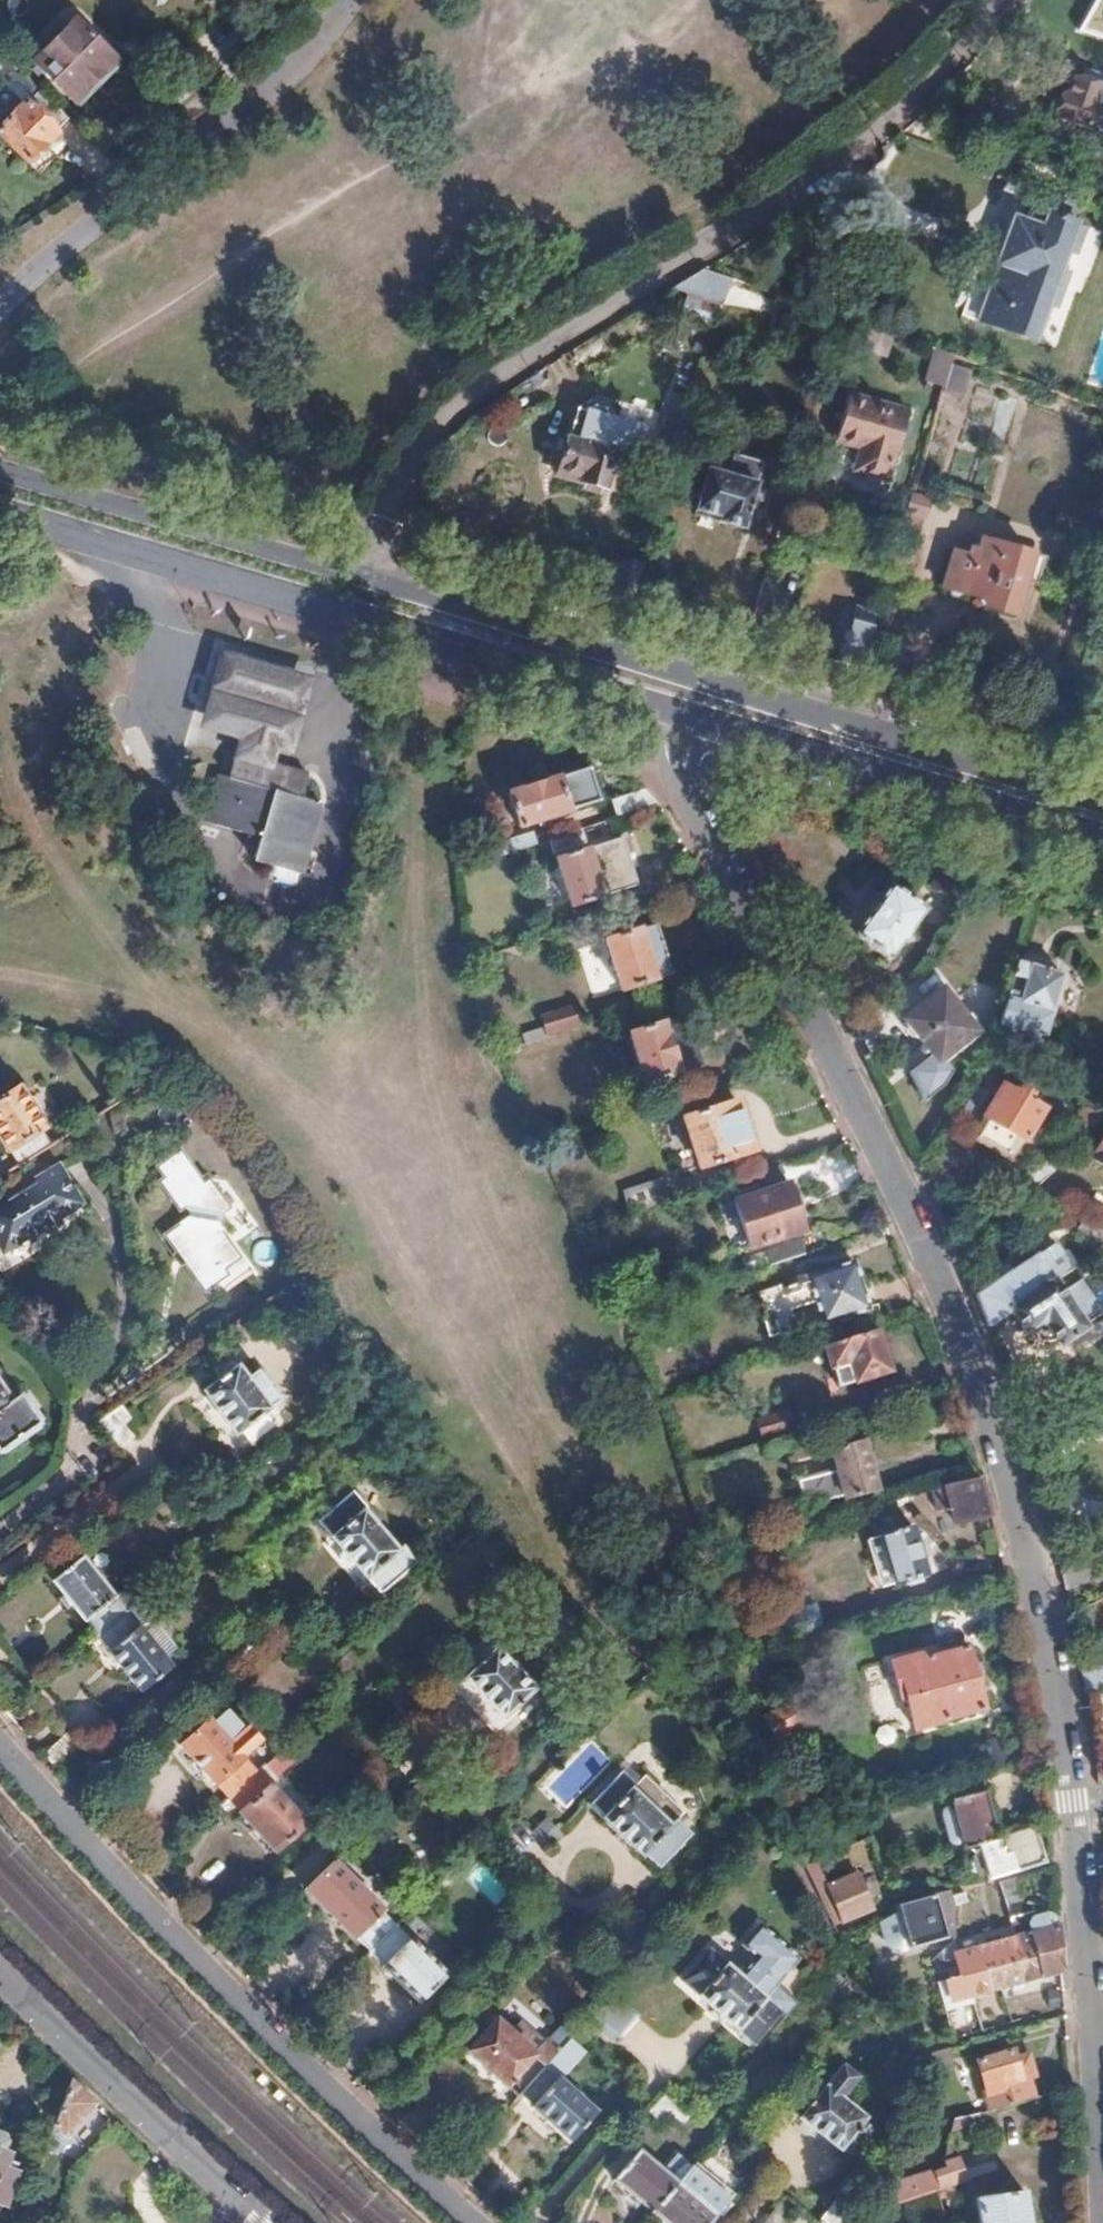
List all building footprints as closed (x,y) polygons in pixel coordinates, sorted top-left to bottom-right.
[(1065,17),(1102,31),(1102,0),(1072,0),(1065,17)] [(112,55),(73,18),(32,61),(70,97),(112,55)] [(1102,58),(1102,52),(1090,47),(1082,66),(1098,72),(1102,58)] [(11,63),(0,52),(0,73),(11,63)] [(23,103),(34,87),(9,70),(0,84),(0,88),(23,103)] [(1098,72),(1093,87),(1078,81),(1072,99),(1069,97),(1069,100),(1062,102),(1059,111),(1062,116),(1064,117),(1062,120),(1102,134),(1102,73),(1098,72)] [(215,105),(198,79),(174,96),(191,122),(215,105)] [(69,119),(40,91),(28,104),(26,103),(0,128),(0,133),(29,163),(59,134),(57,132),(69,119)] [(1040,192),(1044,183),(1035,180),(1032,189),(1040,192)] [(1076,257),(1086,229),(1077,225),(1076,224),(1072,222),(1081,196),(1044,183),(1040,192),(1032,189),(1021,222),(1009,217),(1000,242),(1007,245),(978,322),(1033,341),(1045,306),(1055,310),(1064,287),(1054,283),(1059,270),(1065,253),(1076,257)] [(735,309),(743,282),(702,268),(681,281),(673,287),(688,292),(718,303),(735,309)] [(1064,287),(1069,274),(1059,270),(1054,283),(1064,287)] [(718,303),(688,292),(678,315),(710,327),(718,303)] [(944,372),(949,355),(933,350),(924,382),(939,386),(944,372)] [(957,400),(964,379),(944,372),(939,386),(937,394),(957,400)] [(894,459),(908,412),(851,394),(836,441),(860,449),(853,471),(884,481),(891,461),(894,459)] [(624,454),(632,425),(574,407),(554,468),(577,476),(575,481),(600,488),(612,451),(624,454)] [(676,438),(681,424),(662,418),(651,452),(670,457),(676,438)] [(678,446),(680,439),(676,438),(670,457),(678,460),(683,447),(678,446)] [(738,528),(759,462),(731,452),(724,473),(704,467),(692,508),(715,516),(714,520),(738,528)] [(902,551),(911,522),(917,524),(922,506),(905,501),(892,545),(881,585),(897,590),(908,552),(902,551)] [(1034,583),(1041,562),(1028,558),(1029,555),(983,541),(981,549),(968,546),(965,556),(950,552),(939,588),(974,598),(977,606),(1010,616),(1021,579),(1034,583)] [(858,667),(874,609),(860,606),(855,621),(845,619),(833,660),(858,667)] [(320,682),(226,653),(202,730),(243,743),(239,756),(243,758),(277,768),(281,754),(297,759),(320,682)] [(261,865),(307,880),(327,811),(303,803),(311,778),(277,768),(243,758),(236,784),(222,828),(268,843),(261,865)] [(599,801),(588,768),(507,791),(518,826),(599,801)] [(222,828),(236,784),(223,780),(209,825),(222,828)] [(617,819),(656,806),(650,797),(644,791),(612,801),(617,819)] [(537,843),(533,830),(488,843),(492,857),(505,853),(537,843)] [(553,853),(584,843),(580,830),(549,840),(553,853)] [(620,837),(555,859),(570,907),(636,886),(620,837)] [(967,874),(970,865),(944,857),(934,886),(955,894),(962,873),(967,874)] [(888,960),(923,913),(890,888),(855,936),(888,960)] [(656,924),(605,940),(621,989),(671,974),(656,924)] [(1045,1037),(1064,976),(1019,962),(1000,1026),(992,1051),(1009,1061),(1029,1073),(1041,1036),(1045,1037)] [(974,1034),(940,991),(903,1021),(931,1057),(909,1074),(928,1099),(944,1085),(952,1072),(942,1059),(974,1034)] [(652,1015),(649,1003),(628,1010),(632,1021),(652,1015)] [(580,1025),(573,1004),(540,1015),(543,1026),(522,1032),(524,1042),(580,1025)] [(684,1015),(628,1033),(644,1082),(700,1065),(684,1015)] [(1024,1142),(1043,1111),(1030,1103),(1033,1097),(1021,1091),(1025,1084),(1009,1075),(984,1117),(988,1119),(978,1138),(1009,1155),(1019,1139),(1024,1142)] [(20,1085),(0,1096),(0,1137),(7,1149),(10,1147),(19,1161),(50,1141),(41,1128),(45,1125),(20,1085)] [(734,1100),(682,1117),(699,1167),(751,1150),(734,1100)] [(1093,1129),(1101,1116),(1091,1110),(1083,1124),(1093,1129)] [(1092,1159),(1102,1166),(1102,1141),(1092,1159)] [(217,1214),(228,1205),(207,1175),(200,1180),(178,1147),(155,1165),(161,1175),(155,1179),(175,1208),(182,1205),(189,1215),(168,1230),(207,1286),(226,1271),(223,1267),(238,1255),(216,1224),(217,1214)] [(57,1163),(35,1177),(38,1182),(6,1201),(3,1197),(0,1199),(0,1239),(4,1246),(26,1233),(27,1236),(60,1216),(58,1212),(79,1199),(57,1163)] [(667,1198),(660,1177),(622,1189),(629,1210),(637,1208),(667,1198)] [(786,1182),(734,1199),(749,1246),(801,1231),(786,1182)] [(1085,1222),(1076,1240),(1098,1251),(1102,1248),(1102,1232),(1085,1222)] [(1057,1280),(1071,1270),(1048,1237),(1041,1241),(1044,1246),(975,1293),(981,1310),(988,1326),(1008,1312),(1054,1282),(1057,1280)] [(805,1251),(800,1238),(767,1249),(772,1261),(805,1251)] [(821,1324),(870,1309),(855,1262),(805,1277),(807,1282),(777,1291),(775,1286),(755,1292),(762,1316),(758,1317),(764,1336),(794,1327),(788,1308),(813,1300),(821,1324)] [(1099,1313),(1078,1282),(1062,1292),(1054,1282),(1008,1312),(1024,1334),(1043,1323),(1059,1345),(1084,1328),(1082,1325),(1099,1313)] [(887,1370),(874,1329),(823,1345),(835,1385),(887,1370)] [(233,1429),(278,1397),(256,1367),(246,1374),(237,1361),(202,1386),(233,1429)] [(37,1426),(0,1373),(0,1452),(37,1426)] [(121,1422),(131,1415),(121,1399),(108,1408),(94,1417),(116,1444),(130,1433),(121,1422)] [(790,1425),(785,1407),(754,1417),(759,1435),(790,1425)] [(843,1498),(876,1488),(862,1439),(829,1448),(836,1472),(795,1483),(802,1507),(843,1496),(843,1498)] [(990,1516),(978,1475),(941,1486),(945,1500),(938,1502),(940,1512),(949,1510),(954,1526),(990,1516)] [(381,1591),(416,1559),(403,1545),(400,1547),(365,1507),(368,1504),(354,1488),(320,1518),(333,1533),(331,1534),(381,1591)] [(912,1525),(865,1538),(873,1561),(886,1558),(893,1583),(906,1579),(908,1584),(923,1580),(921,1574),(925,1573),(912,1525)] [(113,1596),(80,1555),(49,1580),(83,1621),(84,1620),(96,1634),(97,1633),(108,1623),(122,1612),(110,1598),(113,1596)] [(1064,1589),(1096,1575),(1088,1559),(1061,1572),(1064,1586),(1064,1589)] [(172,1665),(140,1627),(156,1613),(141,1597),(108,1623),(97,1633),(109,1649),(107,1651),(140,1691),(172,1665)] [(806,1624),(800,1603),(767,1612),(781,1630),(806,1624)] [(809,1636),(806,1624),(781,1630),(784,1643),(809,1636)] [(984,1708),(967,1647),(925,1659),(923,1652),(890,1661),(900,1698),(905,1697),(915,1729),(944,1721),(943,1719),(984,1708)] [(533,1686),(496,1648),(465,1676),(503,1715),(533,1686)] [(1102,1667),(1101,1665),(1079,1668),(1084,1694),(1102,1686),(1102,1666),(1102,1667)] [(273,1850),(303,1822),(269,1785),(267,1787),(254,1773),(242,1759),(244,1757),(209,1718),(180,1745),(215,1784),(217,1782),(229,1796),(242,1810),(240,1812),(273,1850)] [(57,1771),(82,1747),(68,1731),(42,1754),(57,1771)] [(655,1865),(691,1830),(675,1815),(683,1807),(650,1774),(642,1783),(628,1768),(592,1804),(606,1818),(610,1814),(644,1849),(641,1851),(655,1865)] [(999,1836),(985,1790),(953,1799),(954,1801),(967,1846),(968,1848),(979,1845),(1000,1838),(999,1836)] [(967,1846),(954,1801),(946,1803),(960,1849),(967,1846)] [(545,1816),(530,1830),(547,1847),(561,1834),(545,1816)] [(1045,1862),(1035,1826),(999,1836),(1000,1838),(979,1845),(981,1850),(990,1878),(1045,1862)] [(381,1912),(383,1909),(335,1862),(307,1890),(355,1937),(357,1936),(370,1949),(383,1962),(381,1964),(418,2001),(446,1972),(409,1935),(407,1937),(394,1925),(381,1912)] [(480,1867),(469,1877),(492,1901),(503,1891),(480,1867)] [(873,1905),(857,1870),(828,1884),(844,1919),(873,1905)] [(1061,1969),(1060,1944),(1058,1925),(1054,1926),(1052,1920),(1048,1915),(1032,1919),(1031,1925),(1024,1902),(1021,1903),(1013,1877),(995,1882),(1012,1938),(951,1955),(957,1976),(936,1982),(944,2011),(975,2002),(973,1994),(1061,1969)] [(950,1940),(938,1898),(952,1894),(950,1888),(895,1905),(909,1951),(950,1940)] [(875,1922),(889,1951),(906,1943),(892,1914),(875,1922)] [(681,1975),(756,2042),(783,2010),(786,2013),(799,1999),(778,1981),(801,1954),(761,1919),(742,1940),(757,1954),(744,1969),(712,1941),(681,1975)] [(613,1989),(588,2016),(613,2039),(637,2011),(613,1989)] [(570,2037),(574,2033),(562,2022),(545,2041),(521,2019),(509,2032),(493,2018),(467,2047),(505,2081),(507,2080),(520,2092),(570,2037)] [(595,2109),(558,2076),(582,2048),(570,2037),(520,2092),(532,2103),(530,2105),(569,2138),(595,2109)] [(1036,2097),(1024,2063),(1018,2065),(1013,2049),(976,2061),(991,2109),(1018,2102),(1036,2097)] [(865,2083),(840,2063),(797,2114),(837,2147),(840,2144),(849,2153),(871,2127),(861,2119),(864,2115),(849,2102),(865,2083)] [(53,2150),(97,2104),(88,2096),(71,2080),(57,2119),(47,2147),(53,2150)] [(659,2131),(682,2106),(663,2091),(642,2116),(659,2131)] [(669,2222),(706,2222),(730,2194),(678,2152),(665,2168),(639,2146),(614,2178),(669,2222)] [(16,2164),(2,2160),(5,2154),(0,2152),(0,2202),(2,2203),(16,2164)] [(957,2180),(950,2157),(942,2159),(944,2165),(931,2170),(937,2187),(957,2180)] [(49,2185),(56,2164),(42,2160),(39,2168),(35,2180),(49,2185)] [(871,2176),(859,2166),(814,2220),(817,2222),(833,2222),(871,2176)] [(914,2194),(937,2187),(931,2170),(884,2184),(890,2201),(914,2194)] [(974,2196),(977,2222),(1026,2222),(1021,2189),(974,2196)] [(914,2194),(890,2201),(896,2222),(923,2222),(914,2194)]
